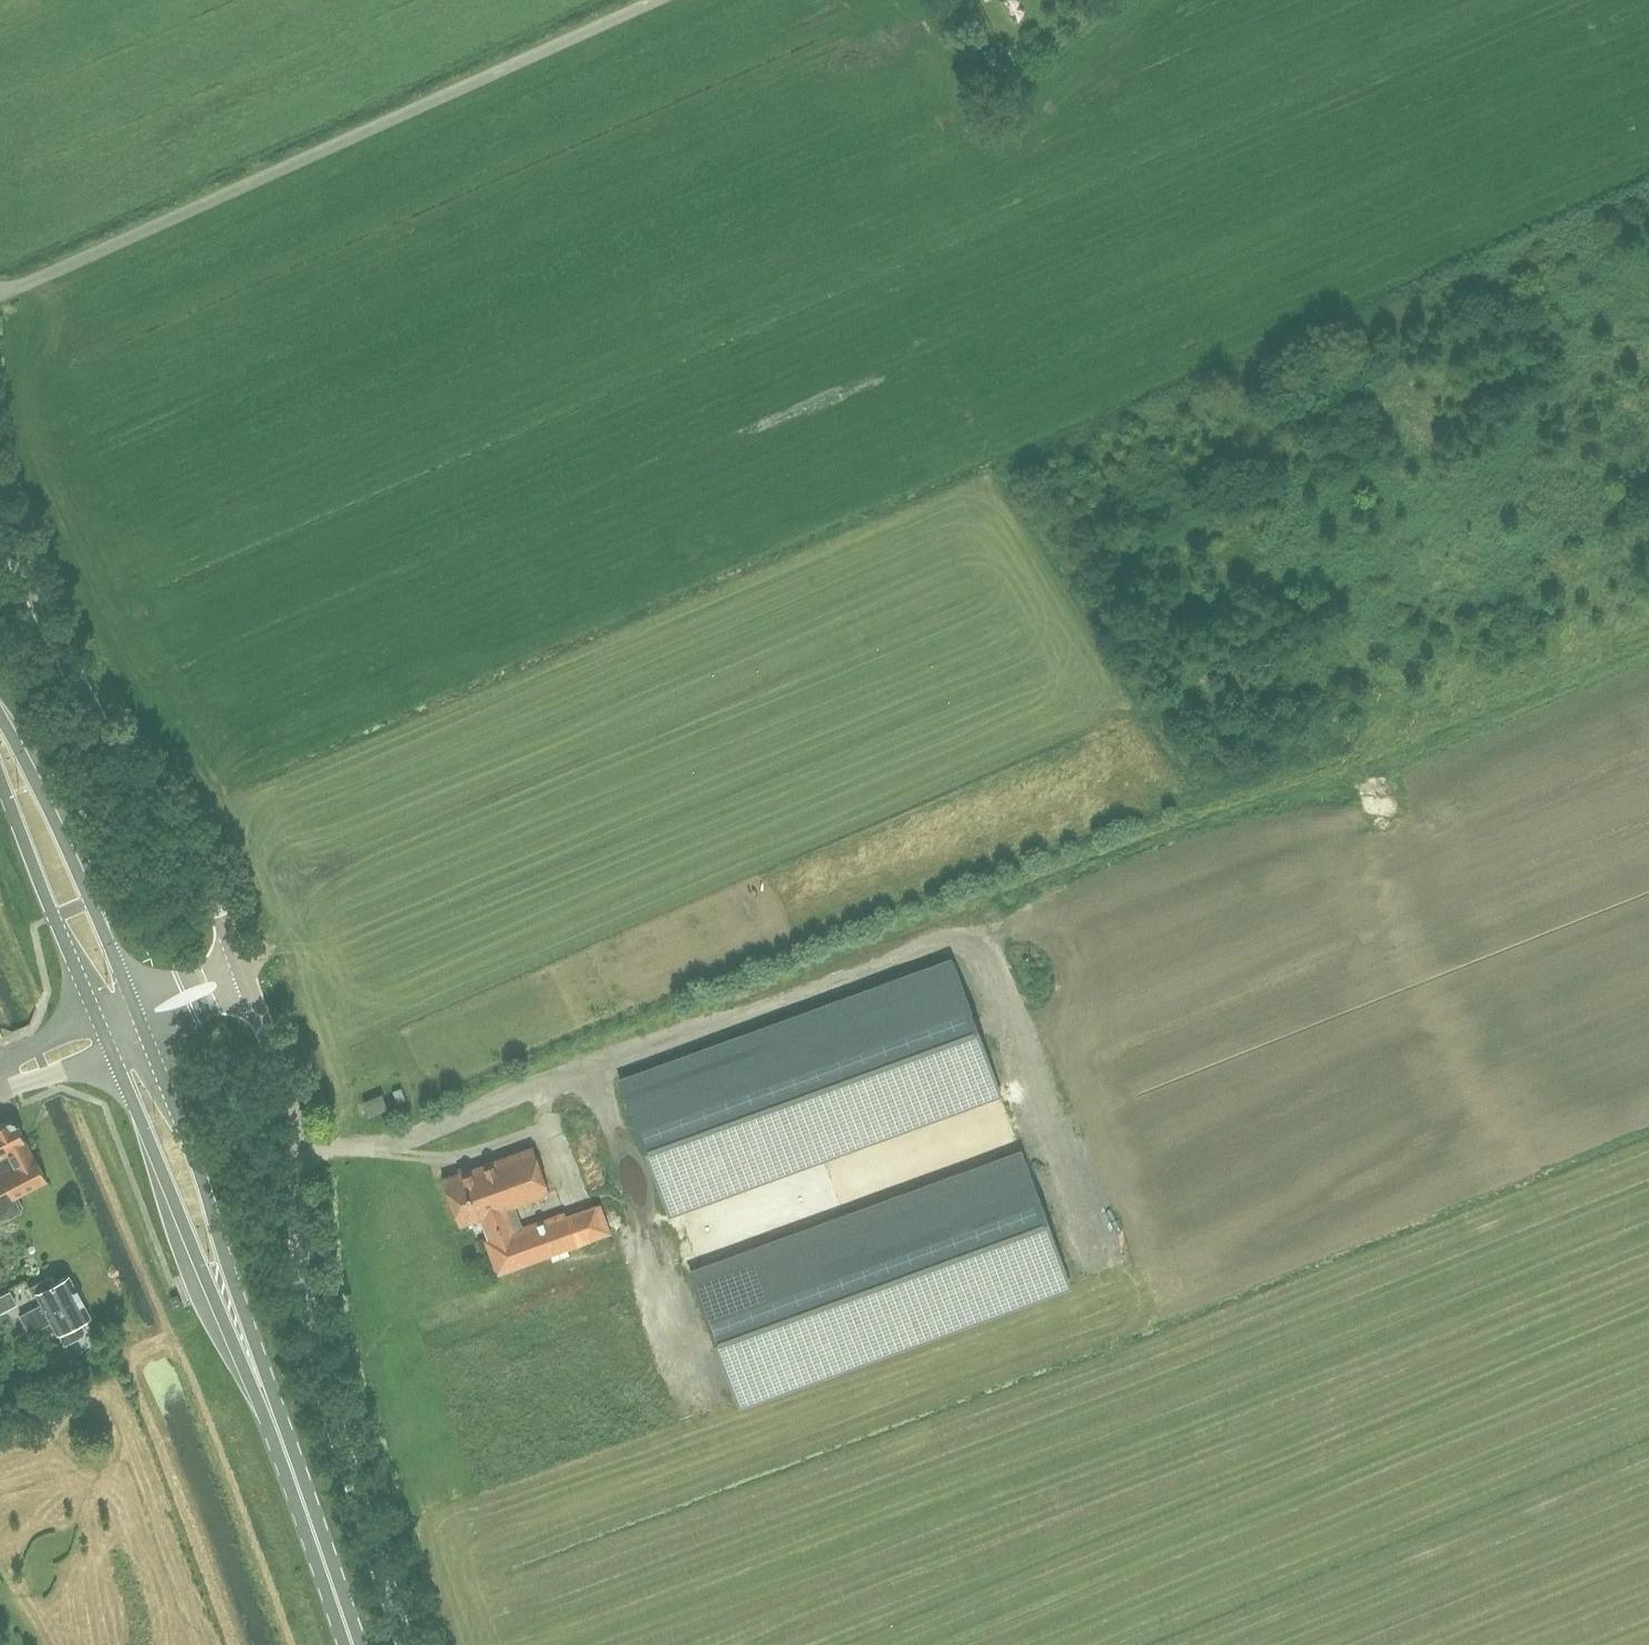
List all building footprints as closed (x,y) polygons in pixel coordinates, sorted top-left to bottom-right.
[(952,961),(621,1082),(668,1211),(1000,1091),(952,961)] [(387,1108),(381,1094),(364,1102),(370,1115),(387,1108)] [(34,1154),(33,1155),(25,1139),(16,1121),(9,1119),(0,1124),(0,1221),(22,1210),(15,1196),(47,1180),(34,1154)] [(459,1225),(481,1217),(490,1239),(485,1240),(498,1273),(531,1261),(608,1234),(597,1203),(567,1215),(566,1210),(523,1225),(516,1206),(550,1194),(533,1146),(443,1179),(459,1225)] [(1022,1153),(691,1274),(738,1403),(1069,1283),(1022,1153)] [(46,1312),(80,1295),(69,1274),(54,1282),(50,1275),(28,1287),(33,1296),(37,1293),(42,1303),(20,1314),(25,1323),(46,1312)] [(91,1315),(80,1295),(46,1312),(25,1323),(30,1332),(52,1321),(61,1340),(64,1338),(67,1344),(84,1335),(86,1329),(81,1320),(91,1315)] [(48,1367),(72,1355),(67,1344),(64,1338),(61,1340),(40,1350),(48,1367)]
